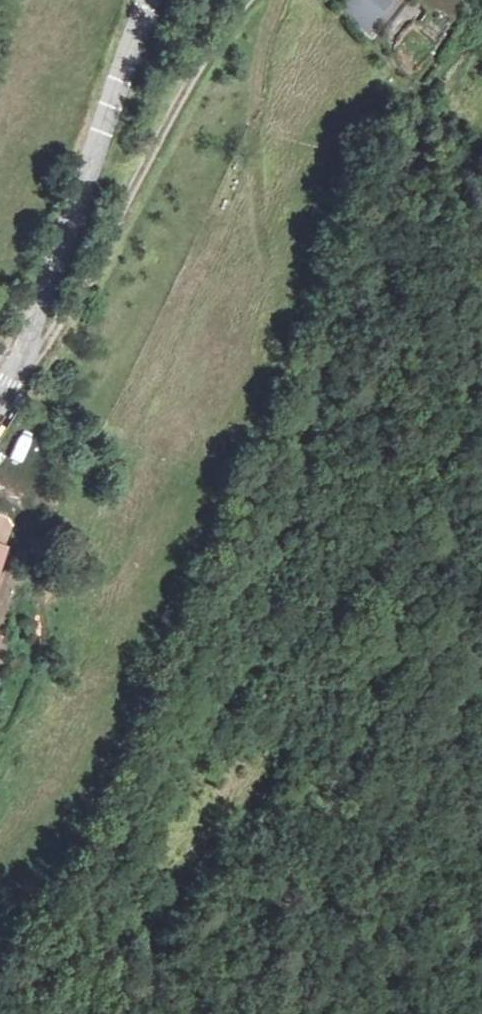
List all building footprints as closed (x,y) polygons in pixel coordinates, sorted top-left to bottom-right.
[(367,31),(392,4),(388,0),(343,0),(339,4),(367,31)]
